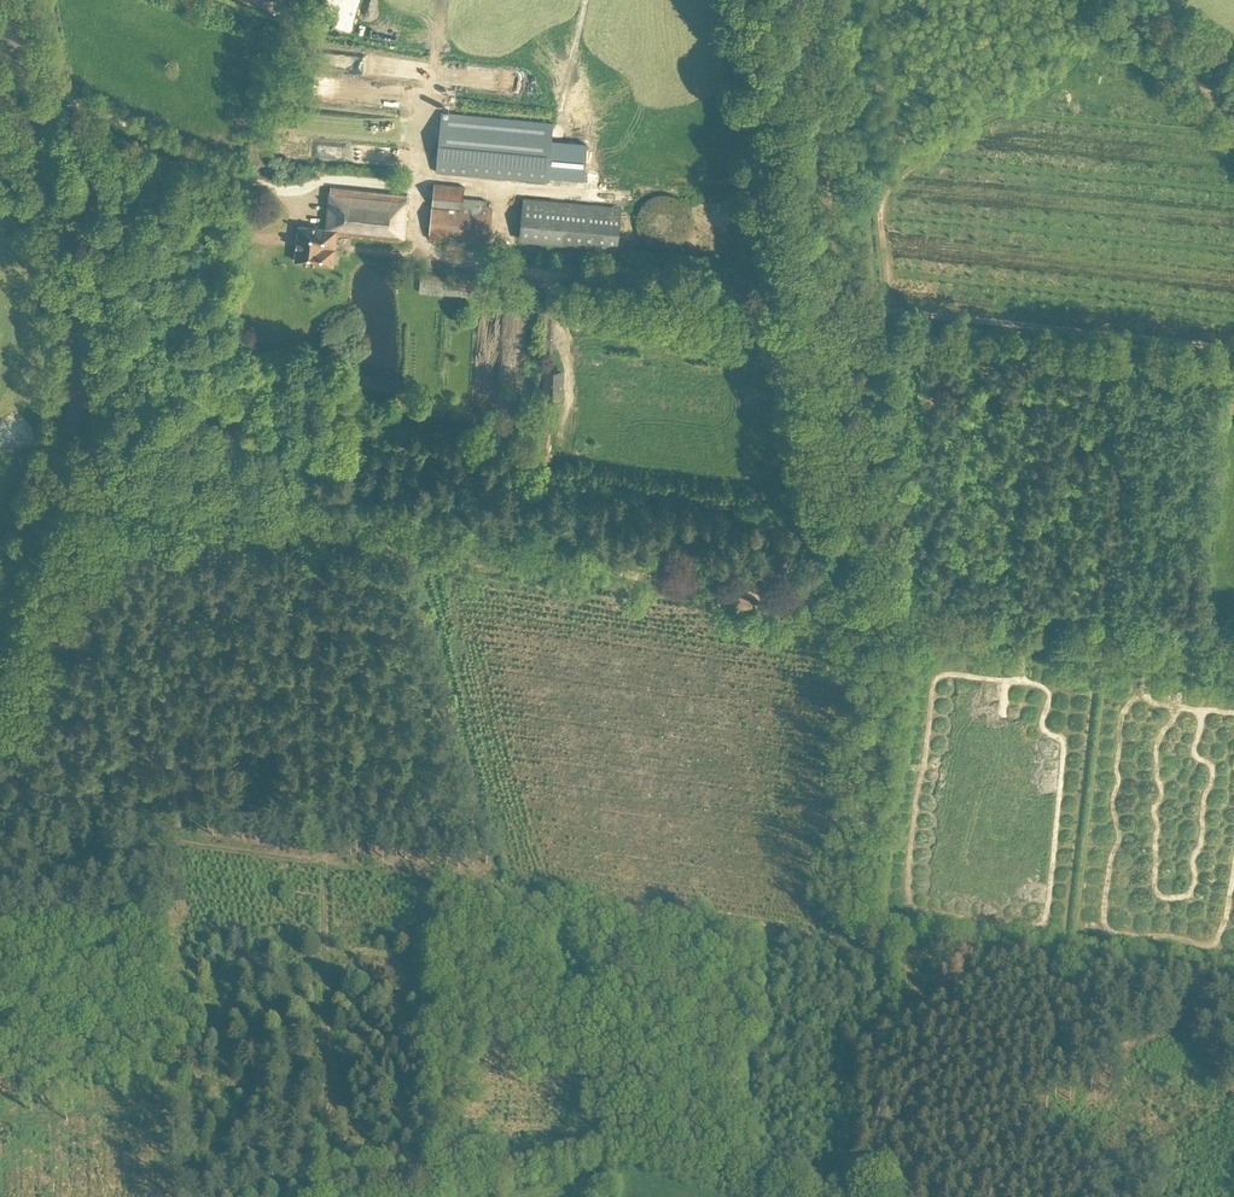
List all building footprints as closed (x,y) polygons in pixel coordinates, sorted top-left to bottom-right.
[(299,0),(289,0),(288,3),(290,4),(283,20),(294,24),(303,2),(302,1),(299,0)] [(366,30),(371,14),(339,6),(335,23),(366,30)] [(389,14),(384,33),(407,38),(411,19),(389,14)] [(436,172),(548,182),(549,176),(585,179),(588,143),(552,139),(554,122),(441,111),(436,172)] [(956,118),(943,123),(948,134),(960,129),(956,118)] [(464,185),(434,182),(432,205),(429,239),(488,245),(492,207),(487,206),(487,200),(463,197),(464,185)] [(327,228),(299,225),(297,249),(295,260),(333,264),(336,234),(403,241),(407,194),(331,186),(331,191),(327,228)] [(523,197),(519,240),(618,250),(622,207),(523,197)] [(441,288),(443,288),(469,291),(470,280),(421,274),(420,277),(442,280),(441,288)] [(510,322),(519,322),(520,296),(512,295),(510,322)] [(571,310),(570,310),(570,296),(562,296),(561,322),(570,322),(571,310)] [(117,333),(118,329),(117,326),(113,325),(110,326),(109,330),(110,333),(114,334),(117,333)] [(562,399),(563,369),(544,369),(543,398),(562,399)]
